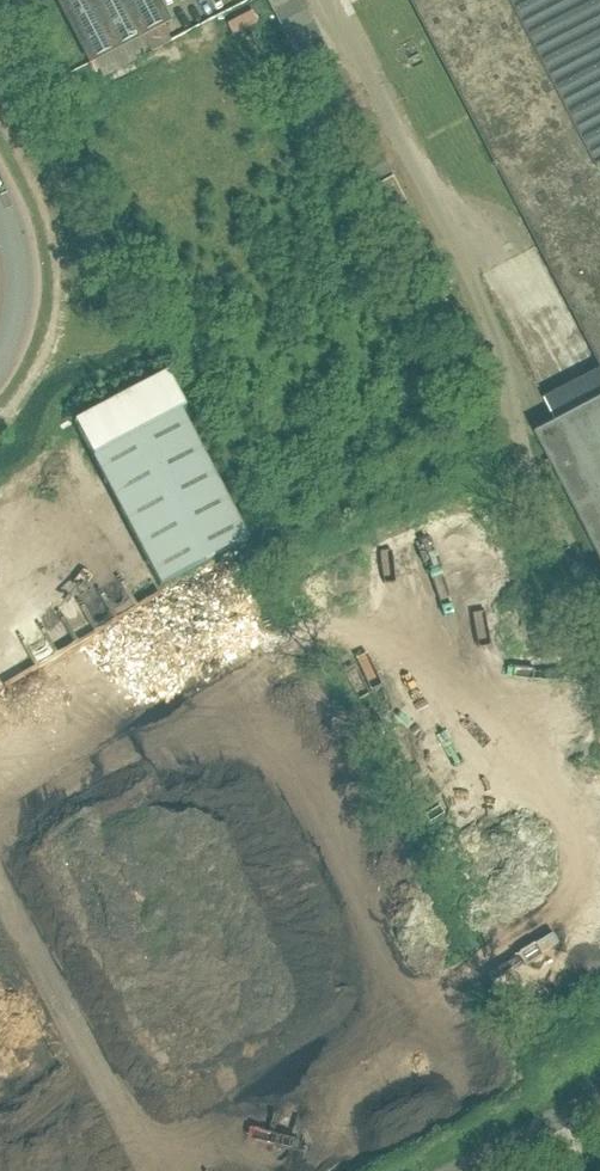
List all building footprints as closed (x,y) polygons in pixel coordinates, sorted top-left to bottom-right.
[(161,0),(56,0),(90,64),(101,58),(110,75),(177,40),(169,23),(172,21),(161,0)] [(275,12),(298,0),(269,0),(275,12)] [(599,363),(599,0),(410,0),(599,363)] [(340,140),(367,192),(394,178),(367,127),(340,140)] [(546,401),(559,426),(539,436),(599,554),(599,372),(546,401)] [(185,413),(166,378),(74,426),(160,588),(247,542),(180,415),(185,413)]
